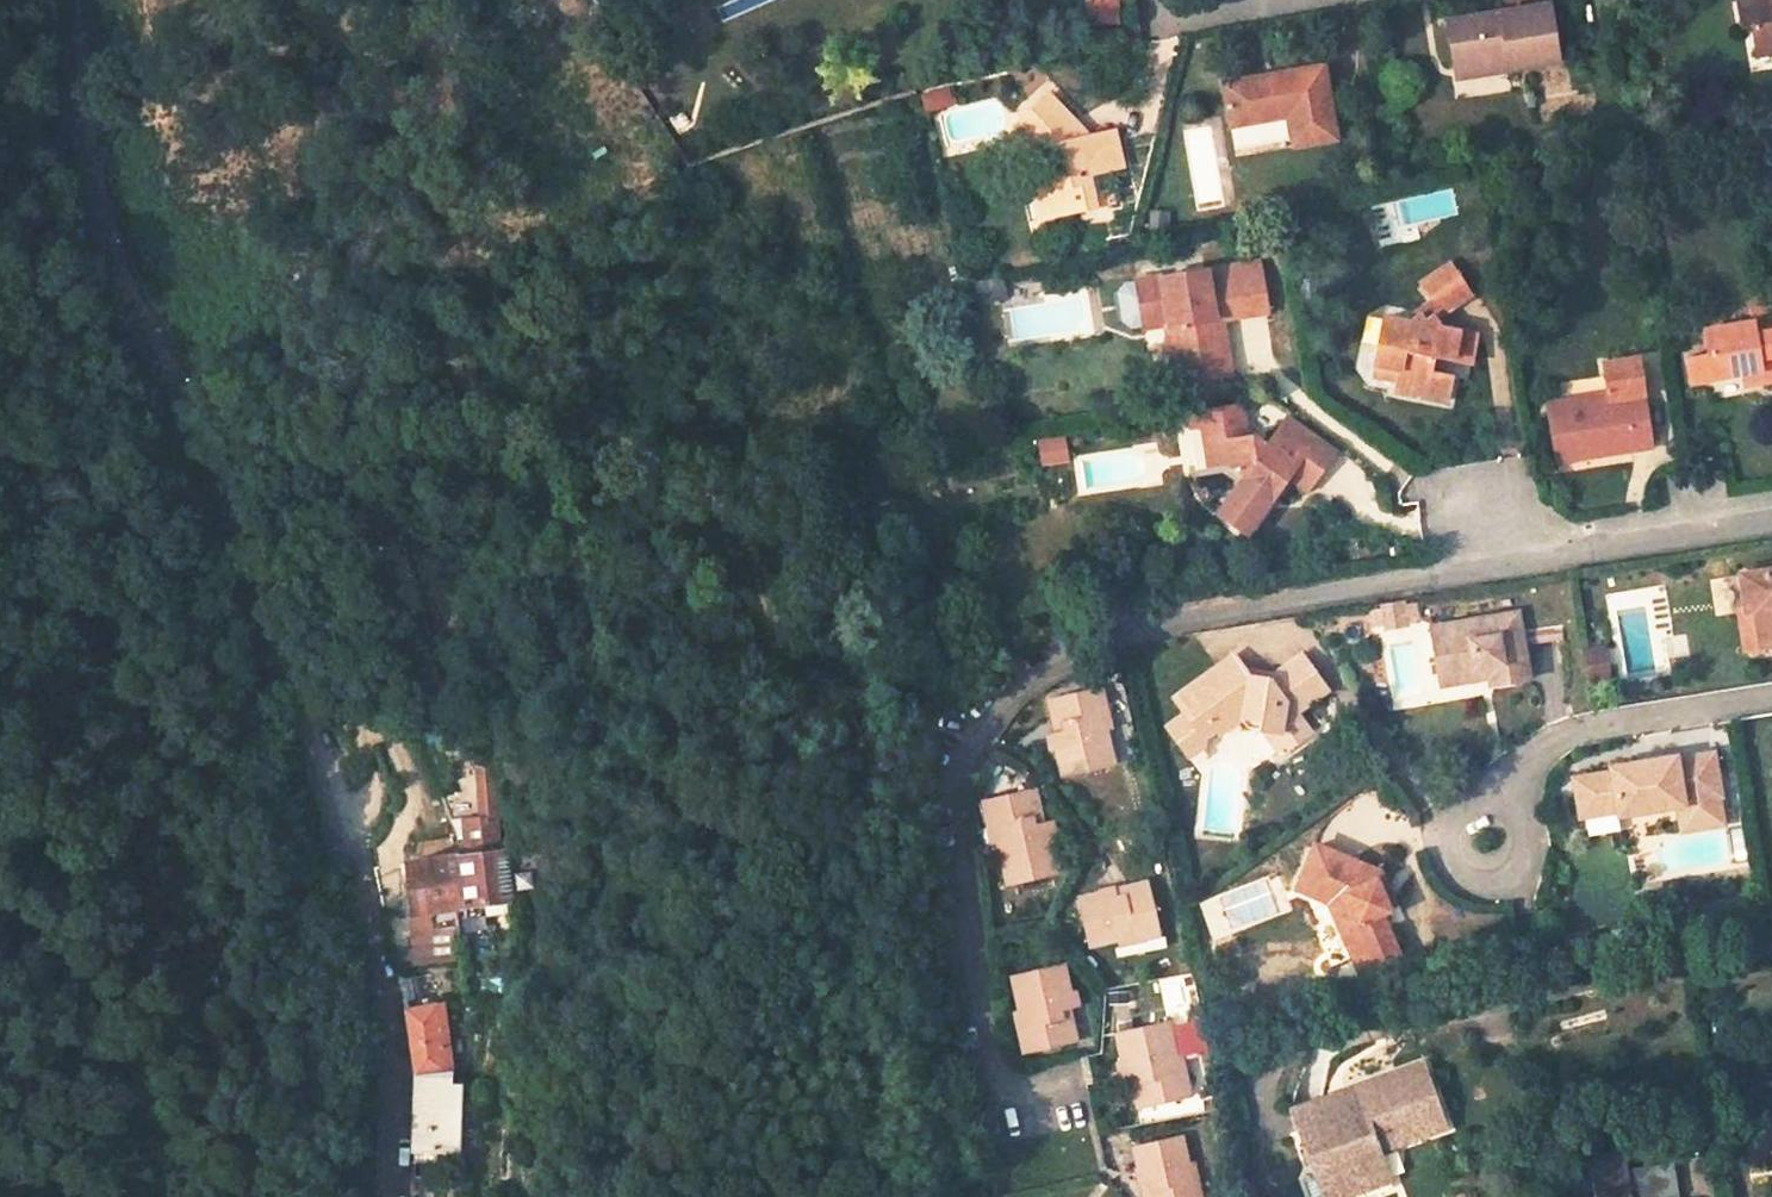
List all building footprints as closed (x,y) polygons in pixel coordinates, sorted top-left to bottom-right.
[(1084,26),(1120,25),(1119,0),(1083,0),(1084,26)] [(1746,25),(1754,24),(1750,0),(1742,0),(1746,25)] [(1754,24),(1746,25),(1751,55),(1771,51),(1771,0),(1750,0),(1754,24)] [(1454,65),(1505,57),(1507,69),(1557,61),(1548,4),(1447,20),(1454,65)] [(1456,77),(1507,69),(1505,57),(1454,65),(1456,77)] [(1228,111),(1286,101),(1293,145),(1336,137),(1324,64),(1223,81),(1228,111)] [(1030,162),(1037,190),(1042,188),(1048,214),(1092,202),(1089,189),(1085,170),(1119,163),(1110,126),(1084,133),(1066,137),(1063,124),(1070,117),(1044,90),(1011,121),(1034,144),(1037,161),(1030,162)] [(1084,133),(1070,117),(1063,124),(1066,137),(1084,133)] [(1048,214),(1042,188),(1037,190),(1030,162),(1023,164),(1035,217),(1048,214)] [(1092,202),(1110,198),(1107,185),(1089,189),(1092,202)] [(1226,265),(1233,315),(1266,309),(1258,260),(1226,265)] [(1386,316),(1375,362),(1399,368),(1397,379),(1394,391),(1447,404),(1453,379),(1432,374),(1435,356),(1473,364),(1479,337),(1442,329),(1436,317),(1471,294),(1452,264),(1424,282),(1433,297),(1416,309),(1420,316),(1411,322),(1386,316)] [(1204,268),(1211,318),(1219,316),(1233,315),(1226,265),(1204,268)] [(1211,318),(1204,268),(1134,279),(1141,324),(1166,320),(1173,363),(1187,360),(1217,356),(1211,318)] [(1705,327),(1709,350),(1689,353),(1694,378),(1744,370),(1762,367),(1764,379),(1771,378),(1771,302),(1751,305),(1754,319),(1705,327)] [(1190,379),(1228,373),(1219,316),(1211,318),(1217,356),(1187,360),(1190,379)] [(1364,322),(1358,367),(1372,369),(1378,324),(1364,322)] [(1608,398),(1545,408),(1553,461),(1651,446),(1643,395),(1641,384),(1638,366),(1637,357),(1602,362),(1606,389),(1608,398)] [(1372,373),(1397,379),(1399,368),(1375,362),(1372,373)] [(1762,367),(1744,370),(1746,383),(1764,379),(1762,367)] [(1545,408),(1608,398),(1606,389),(1544,399),(1545,408)] [(1252,524),(1289,476),(1285,473),(1299,454),(1319,470),(1331,454),(1284,418),(1264,444),(1249,434),(1243,435),(1238,401),(1185,410),(1188,426),(1214,422),(1218,444),(1204,445),(1208,470),(1225,467),(1242,479),(1224,504),(1252,524)] [(1062,438),(1042,439),(1044,462),(1064,460),(1062,438)] [(1319,470),(1299,454),(1285,473),(1289,476),(1306,489),(1319,470)] [(1759,645),(1771,643),(1771,569),(1739,574),(1744,611),(1753,610),(1759,645)] [(1431,621),(1438,669),(1487,663),(1488,672),(1489,680),(1529,673),(1519,607),(1431,621)] [(1739,612),(1744,648),(1759,645),(1753,610),(1744,611),(1739,612)] [(1606,644),(1582,648),(1588,684),(1612,681),(1606,644)] [(1236,656),(1176,699),(1186,715),(1169,726),(1191,757),(1205,747),(1207,737),(1219,731),(1223,735),(1246,719),(1262,720),(1261,732),(1283,734),(1293,748),(1314,732),(1299,711),(1330,691),(1305,656),(1270,679),(1250,676),(1236,656)] [(1440,679),(1488,672),(1487,663),(1438,669),(1440,679)] [(1119,758),(1101,680),(1054,691),(1061,716),(1070,714),(1072,725),(1063,726),(1054,728),(1057,746),(1062,745),(1067,769),(1119,758)] [(1061,716),(1063,726),(1072,725),(1070,714),(1061,716)] [(1686,752),(1617,764),(1617,768),(1580,775),(1586,813),(1586,815),(1624,809),(1624,813),(1688,803),(1691,828),(1733,821),(1729,794),(1722,750),(1686,756),(1686,752)] [(477,766),(480,815),(460,816),(461,844),(503,842),(499,765),(477,766)] [(1011,875),(1063,864),(1064,864),(1056,828),(1059,827),(1055,810),(1047,813),(1037,814),(1035,808),(1045,806),(1038,779),(992,790),(1011,875)] [(1035,808),(1037,814),(1047,813),(1045,806),(1035,808)] [(1381,870),(1318,843),(1298,888),(1330,901),(1354,957),(1368,951),(1374,966),(1401,954),(1384,911),(1391,908),(1378,877),(1381,870)] [(530,900),(521,851),(509,853),(515,902),(530,900)] [(488,853),(407,866),(414,916),(515,902),(509,853),(489,856),(488,853)] [(1090,937),(1162,922),(1150,875),(1126,882),(1127,889),(1119,892),(1117,884),(1116,880),(1099,884),(1100,887),(1080,891),(1090,937)] [(1126,882),(1117,884),(1119,892),(1127,889),(1126,882)] [(460,956),(456,931),(430,934),(435,961),(460,956)] [(1361,972),(1374,966),(1368,951),(1354,957),(1361,972)] [(1064,1010),(1062,1001),(1070,1000),(1079,998),(1077,982),(1073,983),(1066,955),(1013,966),(1030,1042),(1077,1033),(1072,1009),(1064,1010)] [(1070,1000),(1062,1001),(1064,1010),(1072,1009),(1070,1000)] [(446,1074),(436,1009),(406,1014),(417,1077),(446,1074)] [(1117,1025),(1123,1052),(1118,1053),(1120,1070),(1132,1067),(1141,1066),(1142,1074),(1134,1075),(1139,1100),(1187,1091),(1178,1053),(1209,1046),(1203,1019),(1173,1025),(1170,1014),(1117,1025)] [(1134,1075),(1142,1074),(1141,1066),(1132,1067),(1134,1075)] [(1392,1183),(1383,1153),(1449,1132),(1430,1070),(1293,1112),(1313,1175),(1326,1171),(1333,1196),(1349,1196),(1392,1183)] [(439,1153),(448,1074),(446,1074),(417,1077),(413,1152),(439,1153)] [(1152,1183),(1143,1185),(1145,1196),(1197,1196),(1181,1128),(1142,1137),(1133,1139),(1138,1160),(1135,1160),(1140,1177),(1141,1177),(1150,1175),(1152,1183)] [(1680,1196),(1675,1161),(1627,1170),(1629,1180),(1596,1185),(1597,1196),(1671,1196),(1680,1196)] [(1326,1171),(1313,1175),(1319,1196),(1333,1196),(1326,1171)] [(1141,1177),(1143,1185),(1152,1183),(1150,1175),(1141,1177)]
